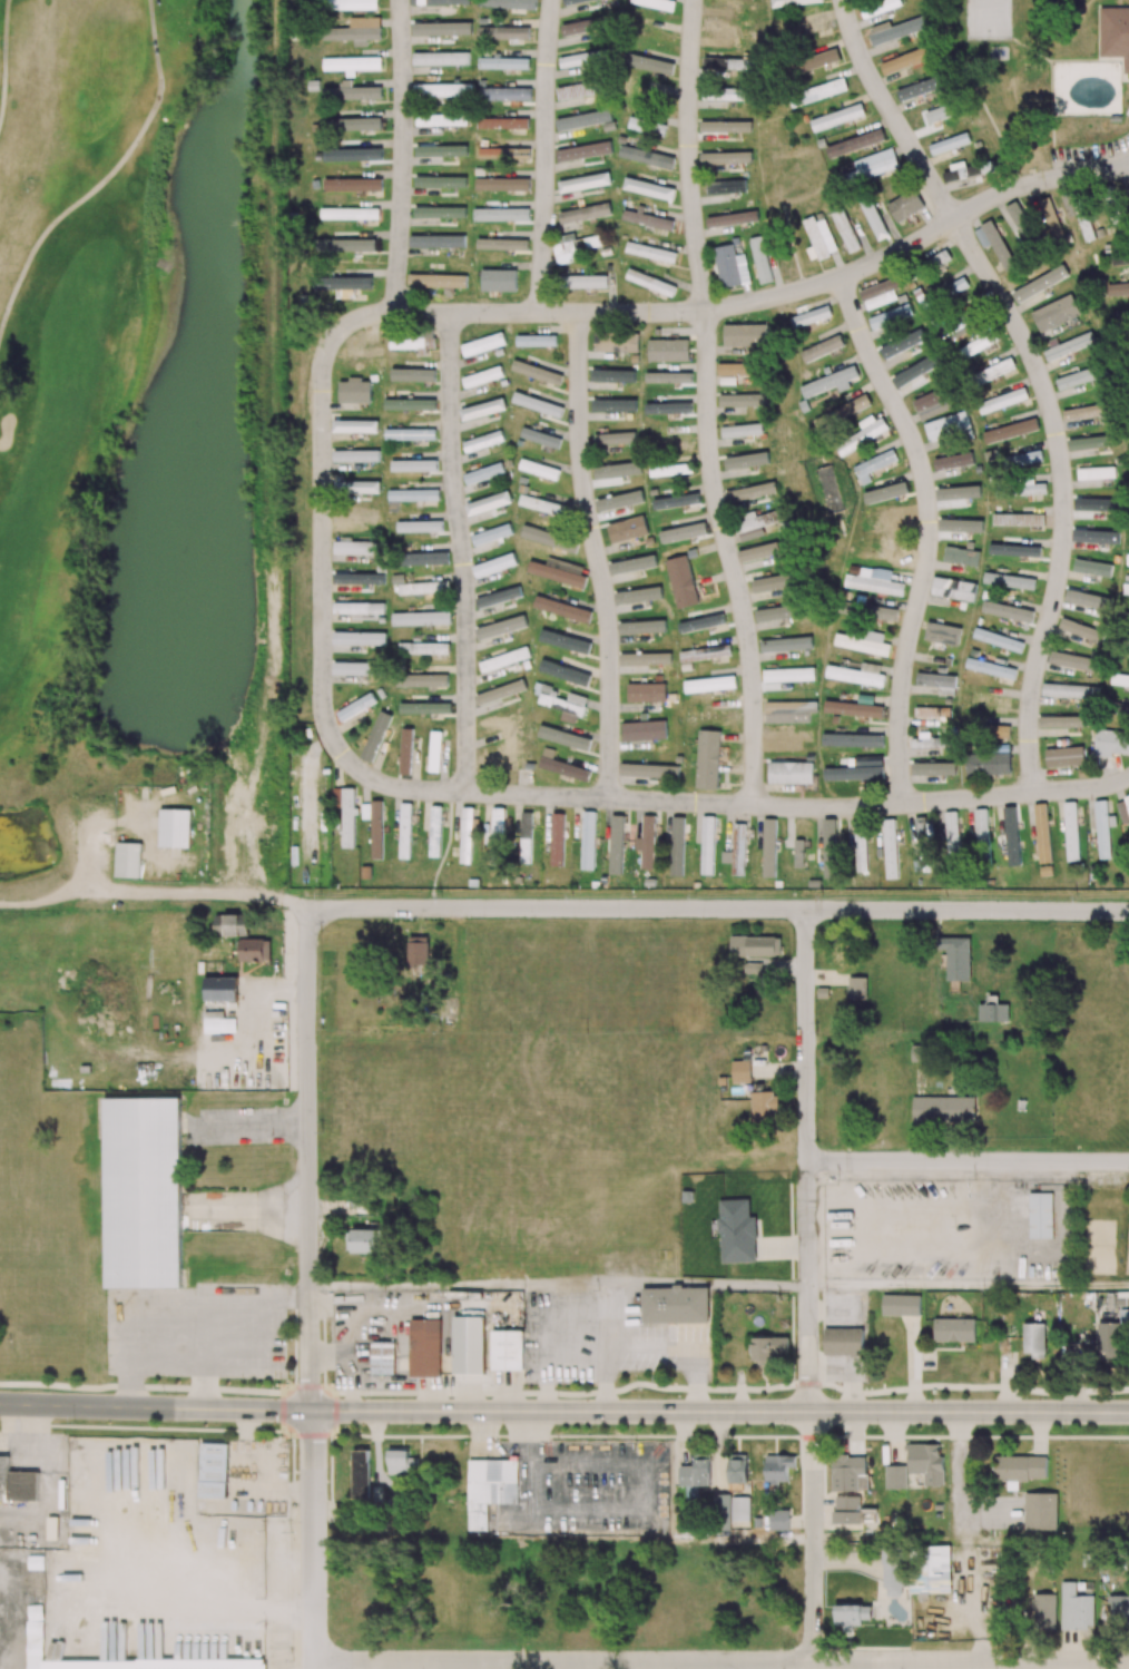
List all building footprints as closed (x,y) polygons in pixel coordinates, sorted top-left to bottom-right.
[(161,847),(163,808),(193,809),(192,848),(161,847)] [(143,878),(118,878),(119,844),(144,844),(143,878)] [(183,1099),(185,1289),(107,1290),(105,1100),(183,1099)] [(485,1373),(454,1373),(454,1316),(484,1315),(485,1373)] [(441,1318),(441,1376),(410,1376),(410,1318),(441,1318)] [(523,1329),(523,1369),(492,1369),(492,1329),(523,1329)] [(395,1372),(371,1372),(372,1341),(395,1341),(395,1372)] [(0,1456),(0,1490),(8,1490),(8,1501),(38,1502),(39,1473),(8,1472),(9,1457),(0,1456)] [(43,1555),(28,1556),(28,1569),(44,1569),(43,1555)]
